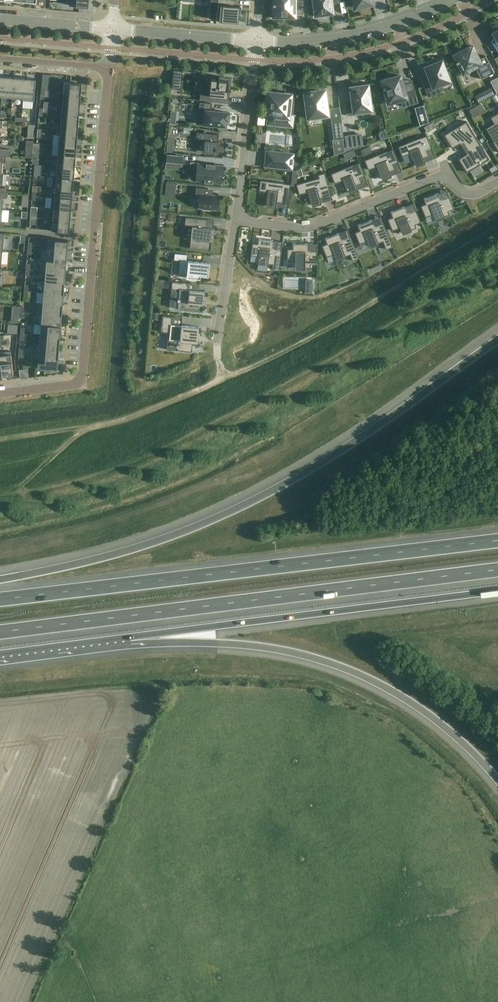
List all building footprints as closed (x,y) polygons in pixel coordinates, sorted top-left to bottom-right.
[(218,0),(216,19),(216,20),(224,20),(224,21),(230,22),(230,21),(238,21),(239,12),(240,12),(240,6),(233,5),(234,0),(218,0)] [(274,2),(273,2),(273,4),(272,4),(272,18),(283,18),(283,15),(295,15),(295,2),(303,2),(303,0),(274,0),(274,2)] [(314,3),(313,3),(313,5),(313,8),(313,9),(314,9),(314,15),(314,17),(321,16),(321,14),(333,12),(332,0),(334,0),(313,0),(314,3)] [(458,62),(463,72),(475,66),(481,79),(494,72),(486,55),(479,59),(472,45),(462,51),(460,50),(457,51),(456,53),(454,55),(457,60),(456,61),(457,62),(458,62)] [(423,83),(428,96),(442,91),(439,85),(450,80),(442,60),(434,63),(433,61),(425,64),(426,66),(425,67),(431,81),(423,83)] [(172,80),(180,81),(181,71),(173,70),(172,80)] [(401,99),(403,106),(417,102),(417,101),(416,102),(413,90),(414,90),(414,89),(405,92),(400,75),(391,78),(390,77),(382,79),(384,86),(383,86),(384,88),(388,103),(401,99)] [(3,76),(2,96),(12,97),(14,77),(3,76)] [(207,80),(206,92),(205,92),(205,94),(201,93),(200,99),(200,100),(216,102),(217,95),(224,96),(227,96),(228,90),(231,90),(231,89),(230,89),(231,86),(231,78),(226,77),(219,77),(220,76),(219,76),(218,79),(216,79),(207,78),(206,78),(206,80),(207,80)] [(14,77),(12,97),(23,98),(25,78),(14,77)] [(23,98),(22,100),(34,101),(36,79),(25,78),(23,98)] [(70,80),(70,82),(62,81),(61,91),(61,92),(81,94),(82,83),(77,82),(77,80),(70,80)] [(345,100),(347,116),(355,115),(355,112),(371,110),(371,112),(372,112),(371,101),(370,101),(368,85),(375,84),(375,83),(357,85),(358,86),(350,86),(352,99),(345,100)] [(487,88),(477,93),(480,99),(490,94),(487,88)] [(319,118),(319,116),(328,115),(325,91),(317,92),(317,90),(312,91),(312,90),(310,90),(310,91),(305,92),(307,107),(305,107),(307,117),(318,116),(318,118),(319,118)] [(60,102),(80,104),(81,94),(61,92),(61,91),(59,91),(58,103),(60,103),(60,102)] [(292,125),(292,122),(293,114),(295,114),(291,113),(292,106),(290,106),(291,96),(284,95),(282,95),(282,93),(268,92),(266,114),(273,115),(273,119),(273,120),(273,122),(292,125)] [(59,113),(79,115),(80,104),(60,102),(60,103),(59,113)] [(213,103),(201,102),(200,114),(205,115),(205,124),(226,126),(227,120),(229,120),(230,112),(212,110),(213,103)] [(58,124),(78,125),(79,115),(59,113),(58,124)] [(491,117),(494,123),(486,128),(494,141),(493,141),(497,150),(497,113),(491,117)] [(343,138),(341,121),(332,122),(334,139),(343,138)] [(467,122),(445,135),(453,149),(461,144),(464,149),(478,141),(467,122)] [(59,134),(77,136),(78,125),(58,124),(57,134),(59,135),(59,134)] [(218,141),(219,134),(197,132),(196,137),(198,137),(197,140),(205,141),(204,153),(215,154),(215,153),(224,154),(225,145),(222,145),(222,141),(218,141)] [(363,145),(363,144),(359,145),(358,133),(345,135),(346,147),(363,145)] [(58,145),(76,146),(77,136),(59,134),(59,135),(58,145)] [(421,137),(398,146),(403,156),(411,153),(416,165),(425,161),(423,157),(428,155),(426,150),(432,147),(427,135),(421,138),(421,137)] [(468,154),(459,159),(467,173),(490,159),(478,141),(464,149),(468,154)] [(58,155),(75,157),(76,146),(58,145),(58,155)] [(6,156),(10,156),(11,149),(0,148),(0,156),(6,156)] [(387,150),(365,160),(369,170),(377,166),(382,179),(392,175),(390,171),(395,169),(393,163),(398,161),(393,149),(388,151),(387,150)] [(291,168),(293,154),(267,152),(266,165),(291,168)] [(167,154),(166,161),(182,163),(183,156),(167,154)] [(57,166),(74,167),(75,157),(58,155),(57,166)] [(354,164),(331,173),(335,183),(344,180),(349,192),(358,189),(356,184),(361,182),(359,177),(364,175),(360,162),(354,165),(354,164)] [(198,163),(196,180),(221,183),(223,165),(198,163)] [(56,177),(74,178),(74,167),(57,166),(56,176),(56,177)] [(53,187),(73,189),(74,178),(56,177),(56,176),(53,176),(53,187)] [(320,177),(297,184),(300,194),(308,192),(312,205),(322,202),(320,198),(325,196),(324,190),(330,189),(326,176),(320,178),(320,177)] [(261,180),(259,191),(268,192),(267,205),(277,206),(277,202),(282,202),(283,196),(289,197),(291,184),(285,184),(285,183),(261,180)] [(52,197),(72,199),(73,189),(53,187),(52,197)] [(207,194),(208,188),(196,187),(195,194),(199,194),(198,207),(203,208),(203,209),(211,210),(211,209),(218,209),(219,196),(207,194)] [(425,204),(420,206),(425,218),(432,215),(434,221),(449,215),(447,211),(453,209),(448,197),(443,199),(442,197),(439,199),(437,194),(423,199),(425,204)] [(51,208),(71,210),(72,199),(52,197),(51,208)] [(392,217),(387,219),(392,231),(400,228),(402,234),(416,228),(415,225),(420,222),(415,210),(410,213),(409,211),(406,212),(404,207),(390,212),(392,217)] [(49,219),(70,220),(71,210),(51,208),(50,208),(49,219)] [(214,241),(215,228),(213,228),(205,227),(206,219),(186,217),(185,226),(192,226),(191,239),(190,248),(211,251),(212,241),(214,241)] [(70,220),(49,219),(48,229),(69,231),(70,220)] [(359,231),(354,233),(359,244),(367,241),(369,247),(383,241),(382,238),(387,236),(383,224),(377,226),(376,224),(373,225),(371,220),(357,226),(359,231)] [(327,244),(322,246),(326,257),(334,254),(336,260),(350,254),(349,251),(355,249),(350,237),(344,239),(343,237),(341,238),(339,233),(325,239),(327,244)] [(68,240),(48,238),(47,249),(67,251),(68,240)] [(252,243),(251,256),(250,262),(258,263),(258,271),(267,272),(269,271),(270,264),(273,265),(273,271),(280,271),(281,249),(275,248),(276,246),(273,246),(273,240),(258,239),(258,244),(252,243)] [(287,250),(287,262),(295,262),(295,268),(311,268),(311,264),(317,264),(316,251),(310,251),(310,249),(307,249),(307,244),(292,244),(292,250),(287,250)] [(67,251),(47,249),(46,260),(66,262),(67,251)] [(208,272),(209,263),(186,260),(186,254),(175,253),(174,259),(180,260),(179,273),(186,274),(186,277),(200,279),(200,275),(208,276),(208,272)] [(66,262),(46,260),(45,271),(66,272),(66,262)] [(66,272),(45,271),(45,281),(65,283),(66,272)] [(45,281),(42,281),(41,292),(44,293),(44,292),(64,294),(65,283),(45,281)] [(178,300),(178,309),(203,312),(205,291),(187,289),(188,282),(172,281),(171,288),(180,289),(179,298),(178,298),(177,300),(178,300)] [(44,292),(44,293),(43,303),(63,304),(64,294),(44,292)] [(63,304),(43,303),(42,311),(42,313),(62,315),(63,304)] [(42,313),(39,313),(39,324),(41,325),(41,324),(61,326),(62,315),(42,313)] [(193,342),(196,342),(198,343),(198,336),(199,327),(181,325),(171,324),(172,316),(162,315),(162,316),(161,331),(161,332),(170,333),(169,339),(168,339),(168,340),(178,341),(178,344),(177,344),(176,346),(178,346),(177,350),(192,352),(193,342)] [(41,324),(41,325),(40,335),(60,336),(61,326),(41,324)] [(60,336),(40,335),(39,345),(59,347),(60,336)] [(39,345),(37,345),(36,356),(38,357),(38,356),(58,358),(59,347),(39,345)] [(3,375),(13,373),(11,351),(10,351),(0,352),(0,355),(2,375),(3,375)] [(38,356),(38,357),(38,358),(37,367),(44,368),(44,370),(58,368),(58,358),(38,356)]
